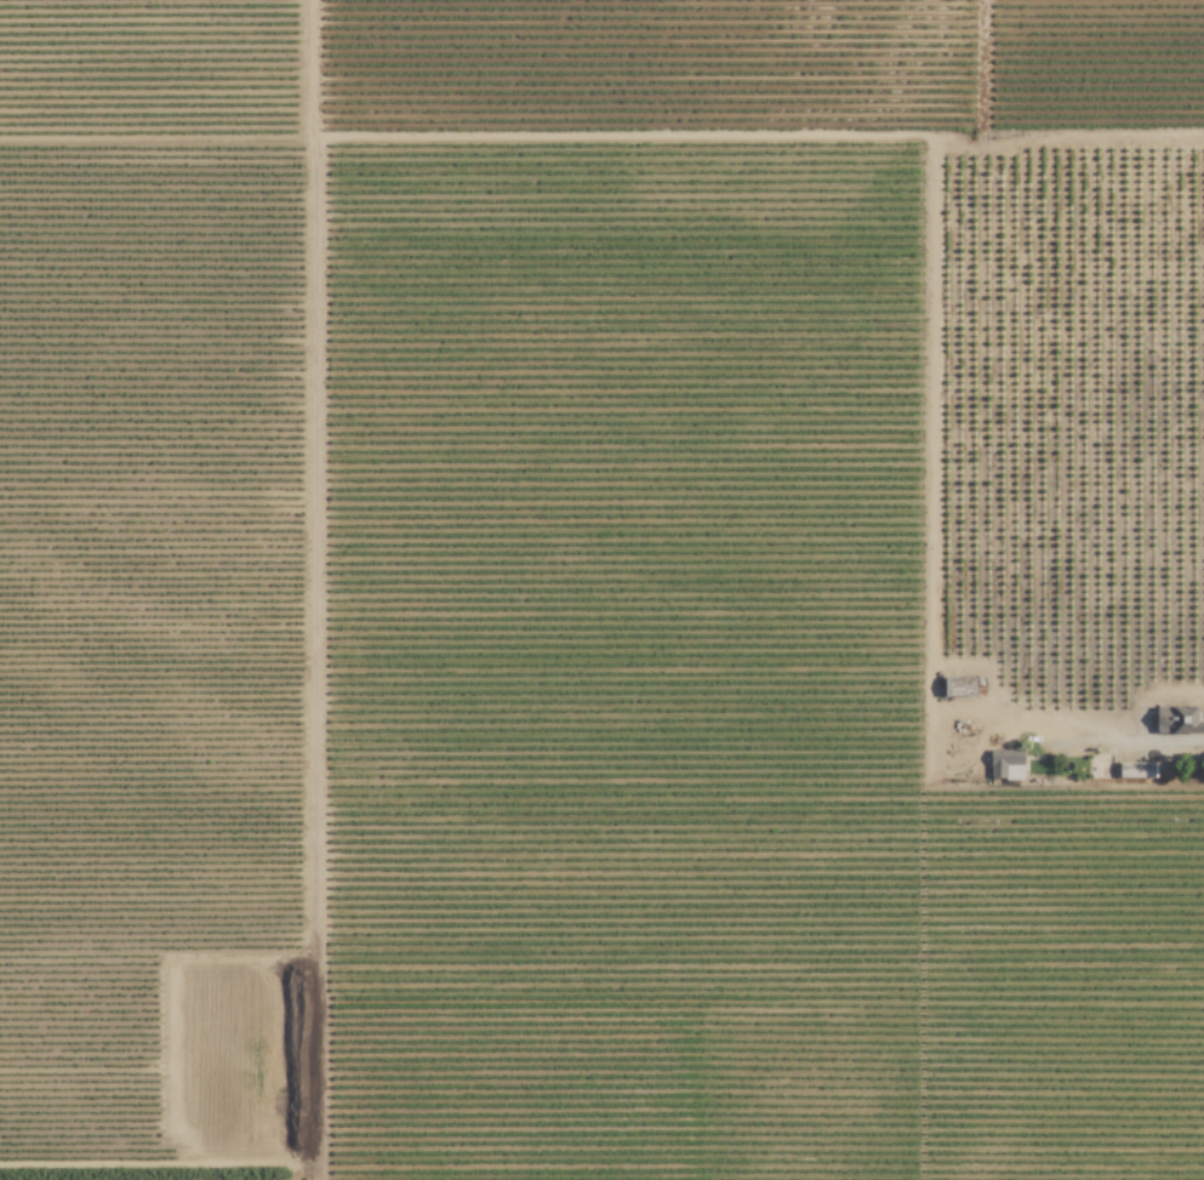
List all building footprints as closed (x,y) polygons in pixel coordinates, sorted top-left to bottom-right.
[(976,677),(944,678),(945,696),(976,696),(976,677)] [(1023,751),(990,750),(990,779),(1023,780),(1023,751)] [(1119,777),(1153,778),(1154,763),(1119,762),(1119,777)]
